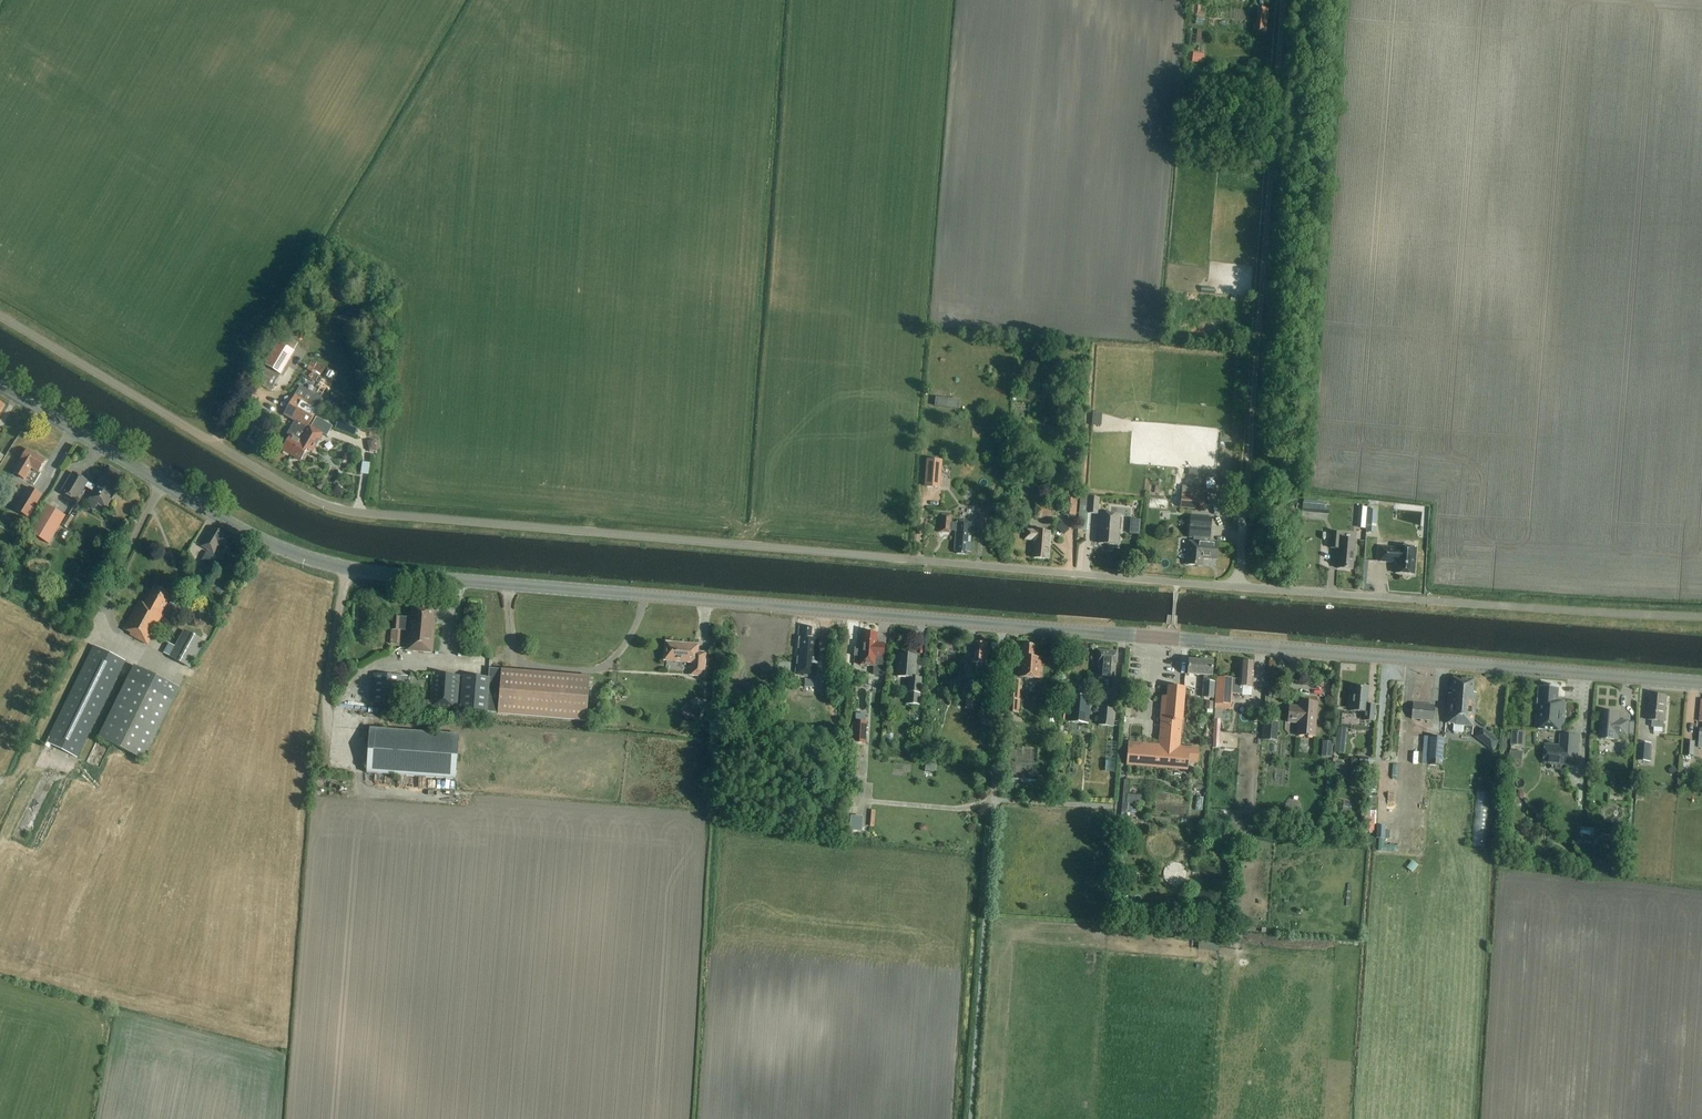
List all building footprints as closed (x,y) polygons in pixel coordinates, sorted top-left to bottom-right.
[(1192,5),(1191,13),(1195,13),(1194,18),(1203,19),(1203,13),(1200,13),(1201,6),(1192,5)] [(1247,10),(1233,9),(1233,34),(1247,34),(1247,10)] [(1252,32),(1266,33),(1267,10),(1254,9),(1252,32)] [(1193,53),(1192,62),(1203,63),(1204,55),(1193,53)] [(269,357),(265,365),(280,374),(285,366),(269,357)] [(256,380),(254,383),(270,392),(272,388),(278,376),(262,368),(256,380)] [(254,394),(258,387),(249,382),(245,389),(254,394)] [(290,436),(281,451),(291,456),(299,442),(299,441),(308,426),(318,409),(323,401),(321,396),(318,394),(317,393),(312,394),(311,396),(307,402),(295,395),(283,415),(294,422),(287,434),(290,436)] [(937,413),(961,415),(962,407),(937,405),(937,413)] [(299,442),(291,456),(300,462),(306,451),(309,450),(312,452),(322,434),(308,426),(299,441),(299,442)] [(367,441),(368,451),(375,450),(374,440),(367,441)] [(27,450),(20,462),(13,474),(24,480),(31,469),(38,473),(45,461),(27,450)] [(270,450),(266,456),(285,468),(289,462),(270,450)] [(927,459),(924,487),(940,488),(942,460),(927,459)] [(87,482),(84,487),(92,492),(88,499),(89,500),(85,506),(94,511),(98,505),(105,509),(118,487),(116,485),(122,475),(109,467),(103,478),(101,477),(95,486),(87,482)] [(84,487),(87,482),(73,473),(61,492),(76,501),(84,487)] [(1182,486),(1181,496),(1180,507),(1203,509),(1205,488),(1182,486)] [(14,511),(28,519),(42,496),(28,488),(14,511)] [(1079,512),(1098,514),(1099,498),(1080,497),(1079,512)] [(992,498),(991,511),(999,512),(1000,499),(992,498)] [(1065,499),(1063,514),(1075,516),(1076,500),(1065,499)] [(1322,505),(1322,501),(1310,500),(1309,504),(1303,503),(1302,510),(1327,512),(1328,505),(1322,505)] [(46,505),(30,531),(29,532),(48,544),(65,516),(46,505)] [(1035,505),(1034,519),(1050,520),(1051,506),(1035,505)] [(1033,511),(1015,510),(1015,520),(1033,521),(1033,511)] [(1376,522),(1377,511),(1367,510),(1367,521),(1376,522)] [(68,514),(62,525),(68,529),(74,517),(68,514)] [(932,534),(932,515),(921,514),(921,533),(932,534)] [(993,515),(986,515),(979,514),(978,531),(991,532),(993,515)] [(1100,514),(1098,544),(1117,545),(1119,516),(1100,514)] [(1349,514),(1347,530),(1356,531),(1357,514),(1349,514)] [(956,554),(966,555),(966,552),(972,552),(973,543),(970,543),(971,522),(958,521),(958,523),(951,522),(952,516),(941,515),(939,532),(950,533),(950,531),(955,532),(954,552),(956,552),(956,554)] [(1210,544),(1212,518),(1191,517),(1189,538),(1198,539),(1198,543),(1188,542),(1186,565),(1202,567),(1203,559),(1216,560),(1217,544),(1210,544)] [(13,518),(7,521),(10,529),(16,527),(13,518)] [(993,521),(992,532),(1000,533),(1001,522),(993,521)] [(223,535),(211,527),(200,547),(213,555),(219,545),(224,548),(229,539),(223,535)] [(1033,559),(1047,560),(1049,533),(1025,530),(1025,540),(1034,541),(1033,559)] [(1337,569),(1352,570),(1353,562),(1354,562),(1356,541),(1340,539),(1340,533),(1331,533),(1329,548),(1338,549),(1337,569)] [(1395,574),(1413,575),(1416,548),(1397,547),(1396,549),(1380,547),(1379,562),(1395,563),(1395,574)] [(207,551),(201,562),(213,569),(219,559),(207,551)] [(130,635),(147,645),(164,615),(161,614),(171,596),(154,586),(144,604),(139,601),(123,629),(131,633),(130,635)] [(410,619),(393,617),(392,629),(407,631),(405,650),(414,651),(414,652),(432,653),(434,621),(432,620),(433,608),(411,606),(410,619)] [(811,628),(799,627),(798,637),(795,676),(816,678),(819,639),(811,638),(811,628)] [(184,630),(169,657),(190,668),(204,641),(184,630)] [(876,644),(877,634),(863,633),(861,648),(861,656),(860,666),(874,667),(874,666),(882,667),(882,658),(883,658),(884,644),(876,644)] [(986,644),(972,643),(971,663),(975,663),(975,670),(980,670),(979,682),(991,683),(992,665),(984,664),(986,644)] [(703,676),(705,654),(696,653),(697,646),(666,644),(664,661),(691,663),(690,675),(703,676)] [(1041,659),(1033,658),(1034,646),(1024,645),(1024,647),(1021,647),(1018,678),(1040,679),(1041,659)] [(77,758),(125,661),(94,646),(46,743),(77,758)] [(965,673),(968,652),(958,650),(955,671),(965,673)] [(1116,653),(1098,651),(1097,664),(1098,664),(1097,677),(1113,678),(1114,666),(1115,666),(1116,653)] [(918,706),(920,693),(921,678),(914,678),(916,657),(898,655),(898,656),(896,658),(895,663),(897,666),(896,677),(908,678),(906,705),(918,706)] [(1212,663),(1188,661),(1187,675),(1203,676),(1202,682),(1211,683),(1212,663)] [(1223,694),(1214,694),(1213,704),(1214,704),(1214,710),(1230,710),(1230,705),(1231,705),(1231,693),(1242,694),(1242,686),(1252,687),(1253,663),(1240,662),(1239,679),(1224,678),(1223,694)] [(143,760),(179,688),(134,665),(98,738),(143,760)] [(1094,685),(1095,666),(1075,665),(1074,684),(1094,685)] [(489,671),(489,678),(486,712),(497,713),(497,714),(586,721),(589,677),(501,670),(500,671),(489,671)] [(398,704),(401,676),(374,674),(372,702),(398,704)] [(432,674),(429,708),(457,710),(459,676),(432,674)] [(489,678),(462,676),(460,710),(486,712),(489,678)] [(1171,676),(1171,681),(1195,685),(1196,680),(1171,676)] [(1215,676),(1214,694),(1223,694),(1224,678),(1224,677),(1215,676)] [(813,687),(813,679),(805,679),(805,687),(813,687)] [(1473,681),(1452,679),(1451,694),(1447,694),(1445,722),(1453,723),(1452,730),(1454,732),(1462,732),(1463,731),(1464,725),(1473,725),(1475,693),(1472,693),(1473,681)] [(1019,700),(1020,681),(1007,680),(1006,692),(1007,692),(1006,712),(1019,713),(1020,700),(1019,700)] [(1211,683),(1202,682),(1201,698),(1213,699),(1214,683),(1211,683)] [(1558,688),(1539,686),(1535,729),(1562,731),(1565,702),(1557,701),(1558,688)] [(1184,688),(1168,687),(1167,697),(1162,697),(1161,720),(1162,720),(1159,745),(1128,743),(1127,764),(1187,769),(1188,762),(1197,763),(1198,749),(1179,747),(1184,688)] [(1367,689),(1352,688),(1352,696),(1350,696),(1349,710),(1364,712),(1363,719),(1373,720),(1375,705),(1366,705),(1367,689)] [(960,692),(959,701),(965,702),(965,710),(973,710),(974,693),(960,692)] [(1088,724),(1090,697),(1069,695),(1067,722),(1088,724)] [(1666,697),(1650,695),(1648,721),(1652,721),(1652,728),(1663,729),(1666,697)] [(1297,706),(1289,705),(1288,705),(1287,724),(1296,724),(1295,736),(1315,738),(1317,702),(1298,701),(1297,706)] [(1411,718),(1433,721),(1435,705),(1412,703),(1411,718)] [(688,722),(696,715),(689,706),(681,714),(688,722)] [(1104,759),(1116,760),(1119,722),(1114,722),(1114,710),(1098,709),(1097,726),(1106,727),(1104,759)] [(663,715),(668,725),(678,721),(673,710),(663,715)] [(1635,723),(1628,723),(1628,722),(1619,721),(1619,714),(1601,713),(1599,739),(1617,741),(1618,736),(1627,737),(1627,735),(1634,736),(1635,723)] [(853,743),(865,744),(865,734),(868,734),(868,729),(865,729),(866,723),(864,723),(864,715),(855,714),(854,722),(853,722),(853,743)] [(1332,725),(1345,724),(1344,716),(1331,717),(1332,725)] [(1403,768),(1419,770),(1424,730),(1416,729),(1417,721),(1394,718),(1394,723),(1408,725),(1407,739),(1406,738),(1403,768)] [(1069,727),(1061,720),(1055,727),(1062,734),(1069,727)] [(1260,740),(1276,742),(1277,723),(1261,721),(1260,740)] [(1016,735),(1016,724),(1004,723),(1003,734),(1016,735)] [(799,725),(799,736),(818,736),(818,725),(799,725)] [(459,734),(369,728),(366,773),(456,780),(459,734)] [(1333,753),(1343,754),(1346,729),(1335,728),(1333,753)] [(1512,730),(1511,745),(1524,746),(1525,731),(1512,730)] [(1543,764),(1577,766),(1579,736),(1559,734),(1559,745),(1544,744),(1543,764)] [(1441,766),(1444,738),(1430,737),(1428,764),(1441,766)] [(1684,756),(1693,757),(1694,741),(1686,741),(1684,756)] [(1320,757),(1331,758),(1332,743),(1321,742),(1320,757)] [(1639,743),(1637,761),(1650,762),(1652,744),(1639,743)] [(1510,751),(1510,761),(1522,762),(1522,752),(1510,751)] [(926,762),(924,772),(934,773),(936,763),(926,762)] [(1334,762),(1333,773),(1345,775),(1346,764),(1334,762)] [(1675,766),(1668,770),(1671,775),(1678,771),(1675,766)] [(882,767),(876,771),(879,777),(885,774),(882,767)] [(1701,784),(1701,769),(1693,769),(1693,784),(1701,784)] [(1036,787),(1036,780),(1012,778),(1011,785),(1036,787)] [(1120,819),(1126,819),(1129,780),(1123,780),(1120,819)] [(1374,824),(1374,811),(1365,811),(1365,824),(1374,824)]
